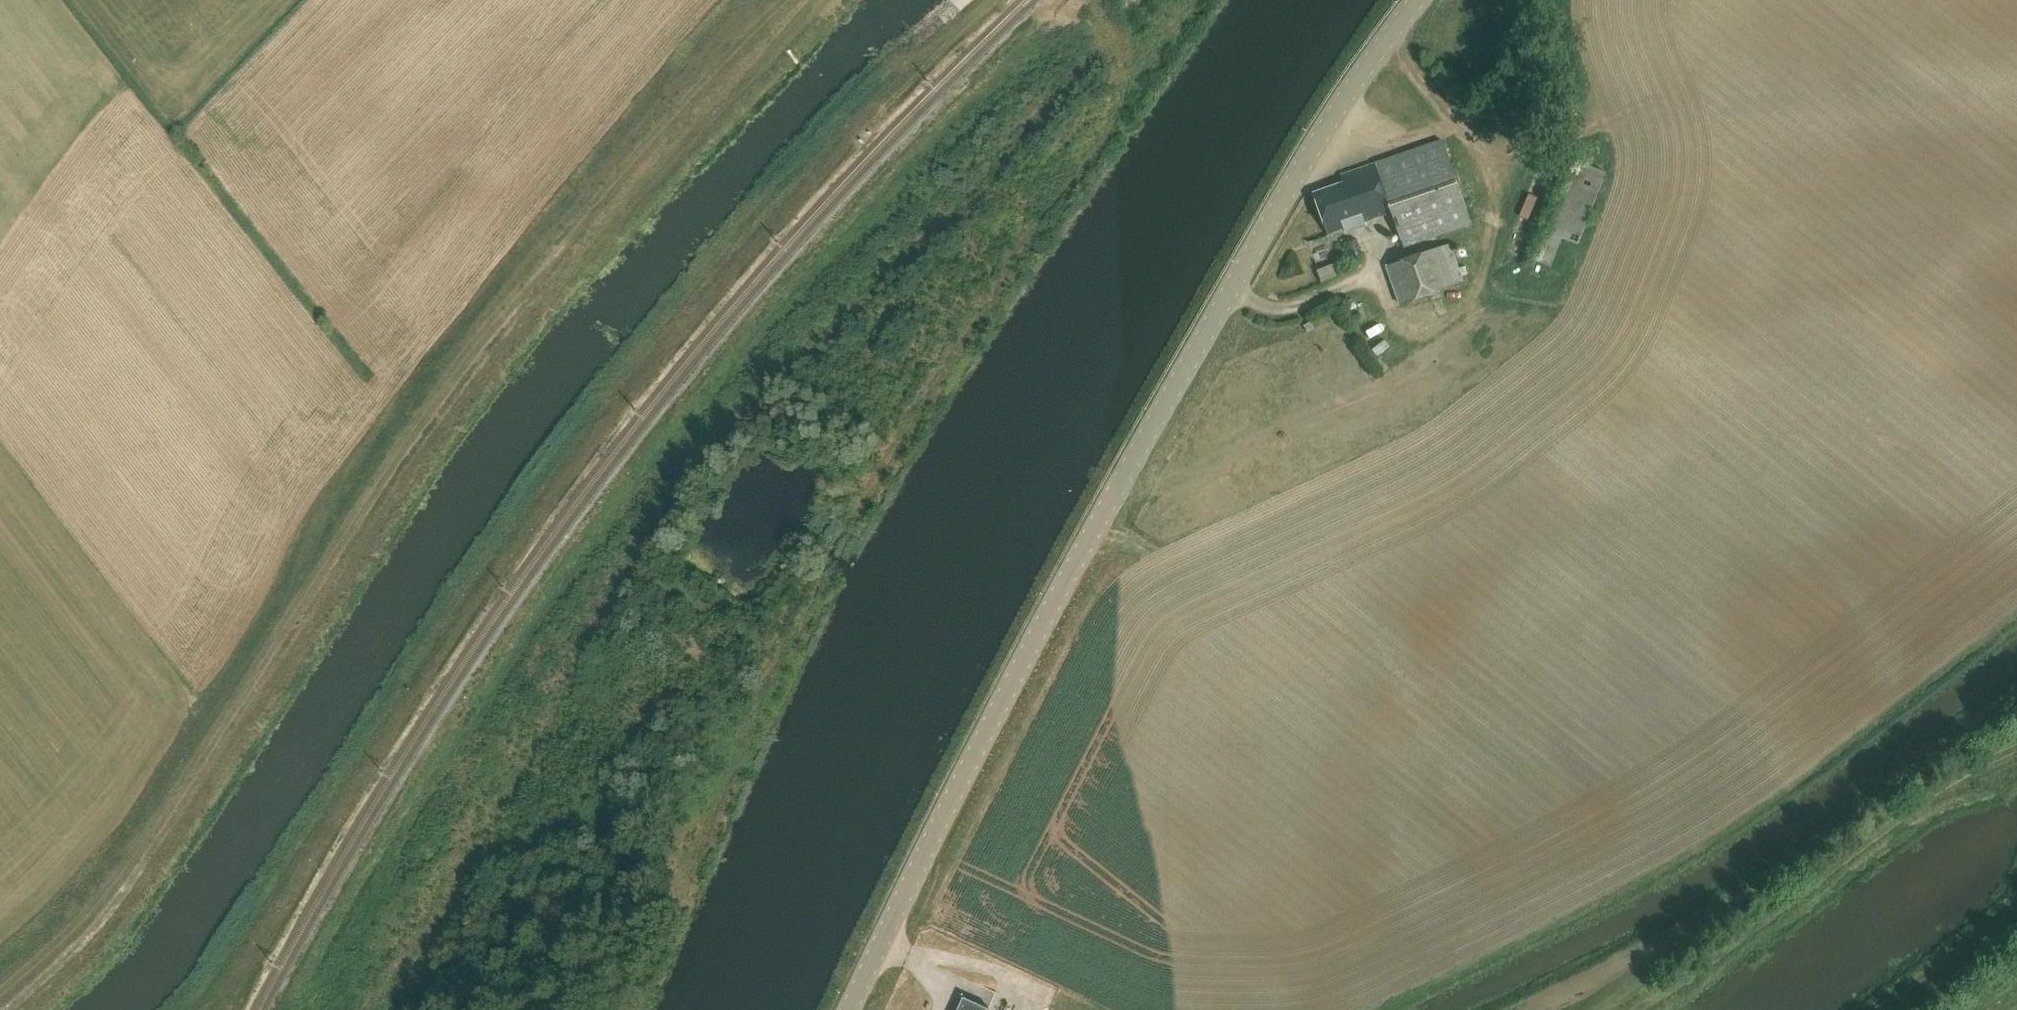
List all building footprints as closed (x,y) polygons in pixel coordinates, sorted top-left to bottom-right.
[(1471,225),(1442,141),(1341,176),(1344,183),(1313,193),(1328,235),(1345,229),(1346,233),(1365,226),(1364,222),(1391,213),(1404,248),(1471,225)] [(1606,172),(1575,160),(1535,261),(1551,268),(1563,239),(1578,245),(1606,172)] [(1363,255),(1357,239),(1346,243),(1352,259),(1363,255)] [(1463,284),(1450,246),(1386,267),(1399,306),(1463,284)] [(963,996),(957,1009),(989,1009),(990,1008),(963,996)]
